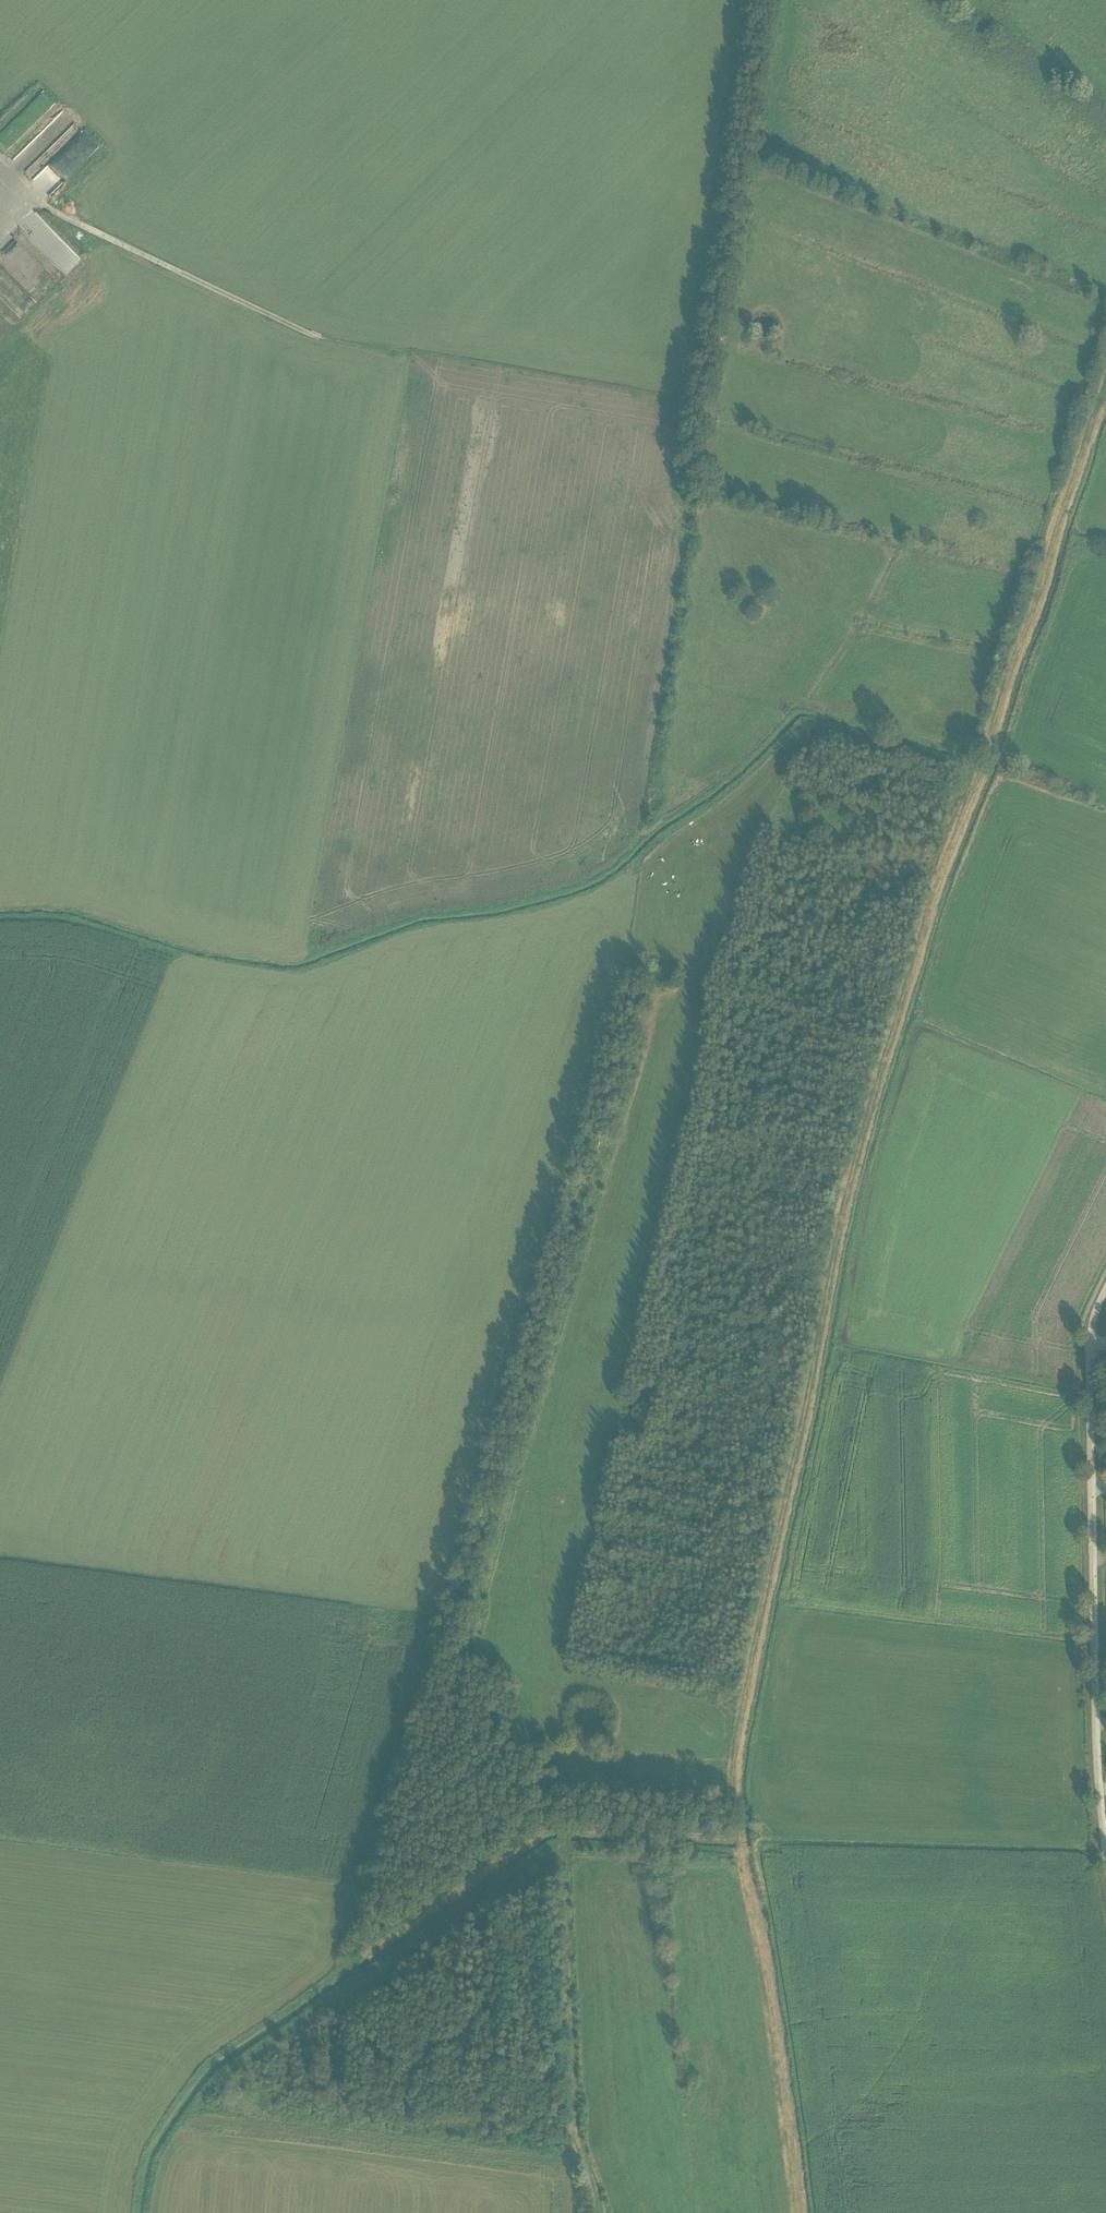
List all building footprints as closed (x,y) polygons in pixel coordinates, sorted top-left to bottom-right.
[(62,240),(51,252),(61,261),(57,266),(67,275),(82,259),(62,240)]
